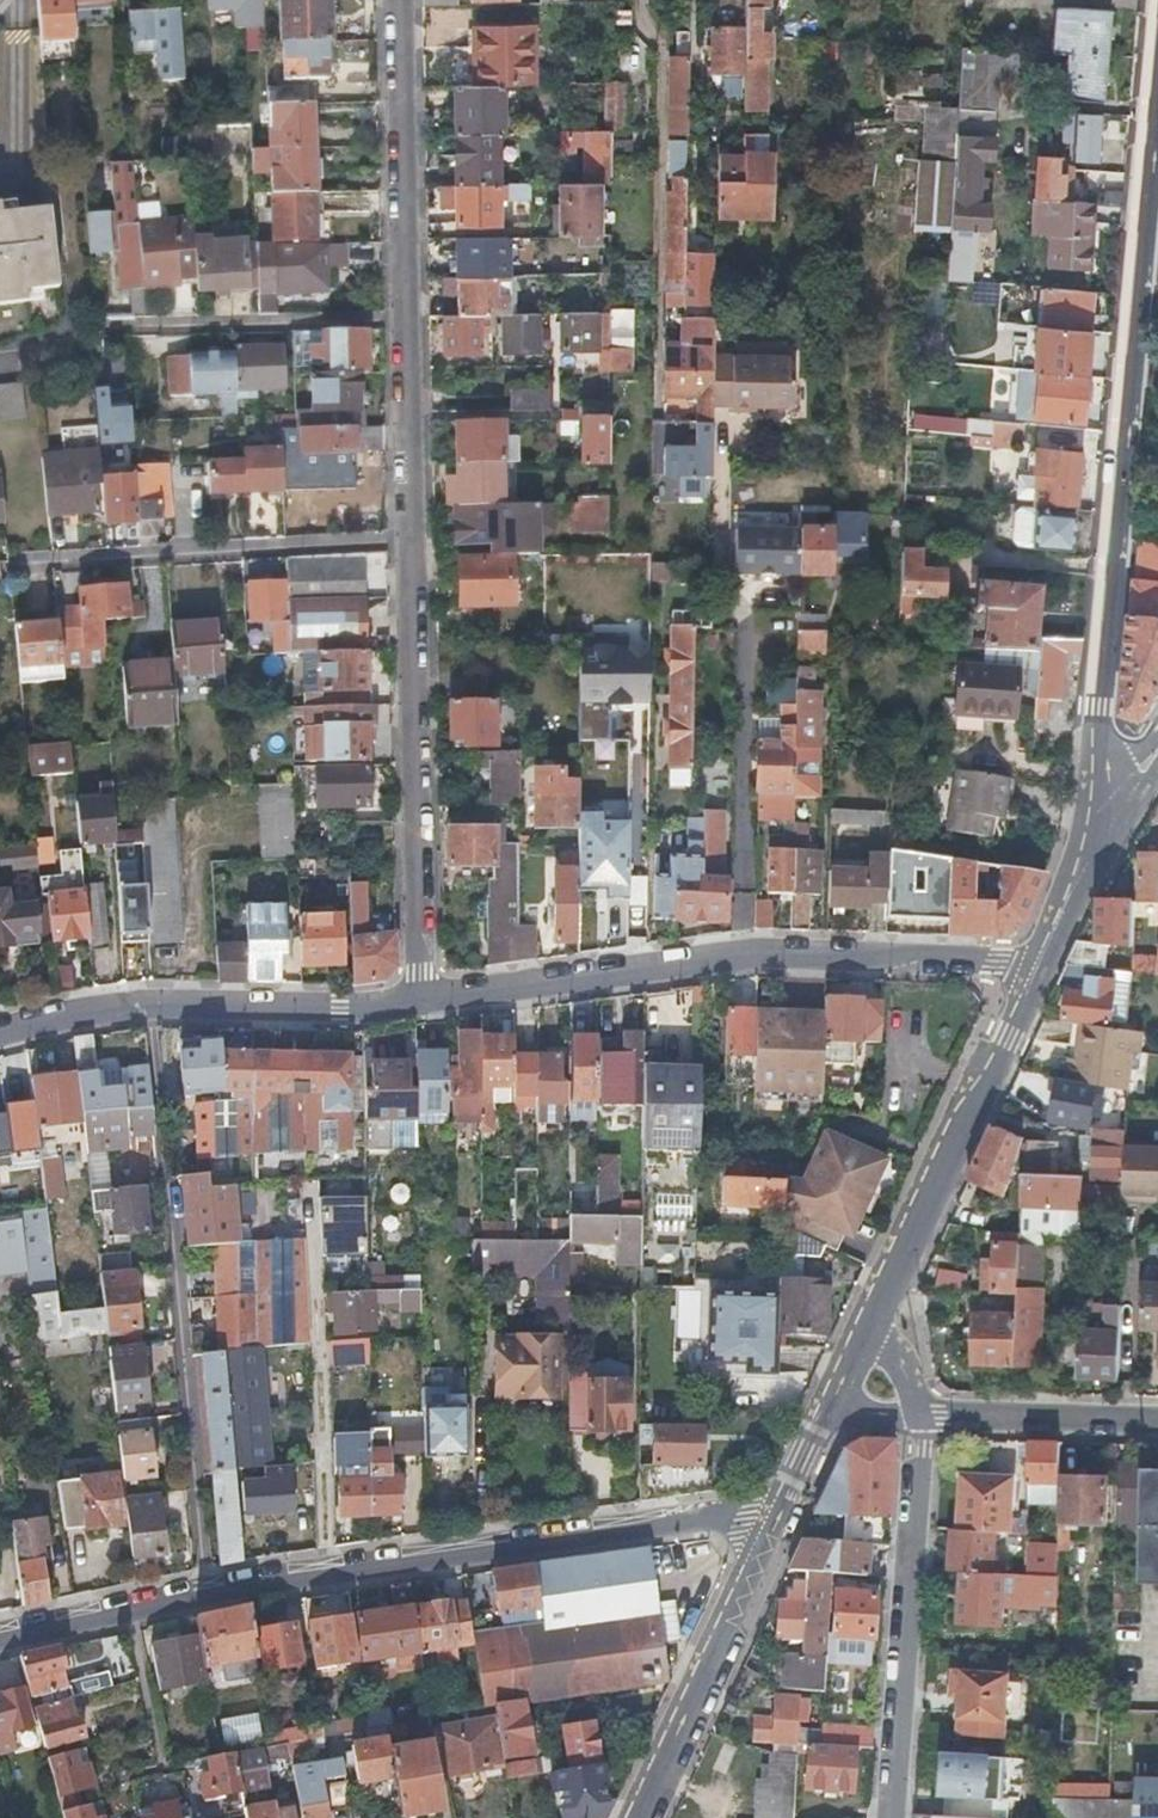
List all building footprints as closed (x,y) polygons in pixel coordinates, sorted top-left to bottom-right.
[(40,61),(48,61),(47,42),(73,40),(72,18),(71,4),(71,0),(36,0),(40,61)] [(209,9),(236,7),(237,27),(246,26),(263,25),(262,0),(209,0),(209,9)] [(263,25),(264,41),(282,41),(327,39),(332,39),(331,0),(262,0),(263,25)] [(743,53),(763,54),(766,54),(767,36),(758,35),(758,12),(765,12),(765,0),(744,0),(743,53)] [(1064,51),(1105,53),(1109,8),(1069,5),(1054,4),(1050,50),(1064,51)] [(159,83),(184,82),(179,7),(129,11),(131,51),(156,49),(159,83)] [(711,77),(719,77),(719,71),(740,72),(740,24),(715,23),(714,71),(711,71),(711,77)] [(500,82),(532,82),(531,26),(472,27),(473,83),(500,82)] [(473,83),(472,27),(466,27),(467,52),(448,52),(449,83),(453,83),(473,83)] [(667,129),(686,130),(688,29),(676,28),(675,55),(675,69),(668,70),(667,129)] [(327,39),(282,41),(282,48),(283,79),(328,77),(327,39)] [(829,59),(830,41),(799,40),(799,58),(829,59)] [(959,45),(955,106),(955,118),(954,131),(991,133),(994,76),(1031,78),(1033,49),(959,45)] [(1100,100),(1105,53),(1064,51),(1061,97),(1100,100)] [(891,52),(888,117),(917,117),(923,118),(924,105),(939,106),(942,55),(891,52)] [(763,54),(743,53),(742,108),(762,109),(763,54)] [(623,127),(622,80),(601,81),(602,128),(623,127)] [(495,130),(501,129),(500,82),(473,83),(453,83),(454,130),(495,130)] [(306,84),(265,86),(266,103),(306,102),(306,84)] [(266,103),(268,147),(315,146),(314,101),(306,102),(266,103)] [(955,106),(939,106),(924,105),(923,118),(955,118),(955,106)] [(1038,108),(1037,121),(1063,122),(1064,110),(1038,108)] [(1097,159),(1100,112),(1064,110),(1063,122),(1063,136),(1070,137),(1069,157),(1097,159)] [(955,118),(923,118),(921,157),(952,159),(954,131),(955,118)] [(609,179),(609,128),(583,128),(583,179),(609,179)] [(455,183),(496,182),(495,130),(454,130),(455,183)] [(954,131),(952,159),(949,225),(984,227),(985,200),(976,200),(979,157),(990,157),(991,133),(954,131)] [(742,153),(717,153),(716,215),(771,216),(772,151),(750,150),(750,133),(746,133),(742,133),(742,153)] [(773,133),(750,133),(750,150),(772,151),(773,133)] [(665,277),(683,277),(683,251),(685,140),(668,139),(668,166),(673,166),(672,192),(667,193),(665,277)] [(313,191),(316,191),(315,146),(268,147),(269,174),(252,174),(253,193),(267,193),(313,191)] [(1035,155),(1032,198),(1062,199),(1064,175),(1056,174),(1057,156),(1035,155)] [(917,157),(913,225),(949,227),(949,225),(952,159),(921,157),(917,157)] [(109,162),(112,209),(116,226),(121,288),(130,287),(132,316),(144,315),(142,285),(137,219),(133,161),(133,160),(109,162)] [(528,192),(528,181),(496,182),(455,183),(439,183),(439,204),(455,204),(455,222),(497,221),(496,193),(501,193),(528,192)] [(313,191),(267,193),(268,209),(270,208),(270,210),(282,209),(283,215),(270,216),(271,238),(315,237),(313,191)] [(253,193),(253,209),(268,209),(267,193),(253,193)] [(557,233),(596,232),(597,195),(557,196),(557,233)] [(1032,198),(1030,229),(1049,231),(1046,263),(1088,267),(1094,201),(1062,199),(1032,198)] [(47,208),(0,213),(0,304),(24,301),(23,291),(56,287),(47,208)] [(137,219),(142,285),(196,280),(194,243),(192,215),(137,219)] [(493,272),(505,272),(504,234),(455,235),(456,273),(493,272)] [(196,280),(197,290),(247,287),(247,285),(256,283),(255,244),(245,244),(245,239),(194,243),(196,280)] [(256,283),(257,313),(274,313),(274,290),(272,245),(272,243),(255,244),(256,283)] [(327,243),(272,245),(274,290),(329,288),(327,243)] [(683,277),(682,301),(711,301),(712,251),(715,251),(715,243),(706,243),(706,250),(683,251),(683,277)] [(971,262),(947,260),(946,278),(970,280),(971,262)] [(456,312),(489,311),(497,311),(497,301),(493,301),(493,272),(456,273),(444,273),(444,289),(456,289),(456,312)] [(978,300),(997,301),(998,282),(979,280),(978,300)] [(1041,323),(1088,327),(1092,290),(1044,286),(1041,323)] [(560,348),(607,348),(608,309),(560,310),(560,348)] [(611,309),(611,369),(628,369),(628,309),(611,309)] [(502,349),(549,348),(548,310),(506,311),(502,311),(502,349)] [(478,326),(489,325),(489,311),(456,312),(442,312),(443,350),(478,349),(478,326)] [(664,471),(710,471),(712,403),(713,353),(714,314),(698,314),(698,340),(666,340),(665,392),(698,392),(697,443),(664,444),(664,471)] [(1022,366),(1031,367),(1032,362),(1034,322),(1025,322),(1022,366)] [(1031,367),(1084,372),(1085,367),(1088,327),(1041,323),(1034,322),(1032,362),(1031,367)] [(365,327),(321,329),(321,344),(307,344),(308,359),(322,359),(322,366),(322,374),(356,372),(367,372),(365,327)] [(321,344),(321,329),(292,330),(293,367),(322,366),(322,359),(308,359),(307,344),(321,344)] [(233,347),(233,351),(234,389),(282,387),(281,346),(233,347)] [(220,392),(221,417),(222,417),(235,416),(234,389),(233,351),(187,353),(188,355),(166,356),(168,394),(220,392)] [(793,354),(713,353),(712,403),(731,403),(731,408),(752,409),(752,404),(767,404),(792,405),(793,354)] [(1007,413),(1080,419),(1084,372),(1031,367),(1022,366),(1019,366),(1017,379),(1010,379),(1007,413)] [(294,412),(295,428),(357,426),(356,392),(358,391),(358,378),(356,378),(356,372),(322,374),(311,374),(311,411),(294,412)] [(0,386),(0,418),(23,415),(19,384),(0,386)] [(106,388),(92,389),(97,446),(131,442),(128,393),(106,394),(106,388)] [(549,407),(549,389),(509,390),(510,408),(549,407)] [(278,413),(279,428),(295,428),(294,412),(278,413)] [(607,459),(607,412),(582,412),(582,427),(580,427),(580,460),(607,459)] [(963,431),(989,434),(991,417),(964,415),(963,431)] [(991,417),(989,434),(989,436),(989,442),(1009,444),(1009,438),(1012,438),(1014,419),(991,417)] [(502,437),(502,419),(454,420),(455,462),(500,461),(502,461),(502,437)] [(279,428),(280,448),(282,484),(293,483),(292,454),(353,452),(352,449),(383,448),(383,425),(357,426),(295,428),(279,428)] [(516,461),(516,436),(502,437),(502,461),(512,461),(516,461)] [(205,460),(207,493),(282,490),(282,484),(280,448),(275,448),(275,446),(272,446),(272,448),(243,449),(244,458),(205,460)] [(1054,499),(1074,501),(1078,450),(1034,446),(1032,469),(1035,469),(1035,474),(1017,473),(1015,495),(1033,497),(1032,503),(1033,503),(1053,505),(1054,499)] [(101,484),(100,476),(99,453),(40,457),(46,515),(96,510),(94,484),(101,484)] [(449,504),(453,504),(496,503),(507,503),(506,494),(501,494),(500,461),(455,462),(455,479),(448,479),(449,504)] [(506,494),(507,503),(513,503),(512,461),(502,461),(500,461),(501,494),(506,494)] [(158,499),(160,515),(169,515),(166,462),(132,464),(133,473),(134,500),(158,499)] [(101,484),(103,524),(135,520),(134,500),(133,473),(100,476),(101,484)] [(578,501),(570,501),(570,531),(606,531),(606,494),(578,495),(578,501)] [(153,519),(160,518),(160,515),(158,499),(134,500),(135,520),(137,544),(143,544),(143,536),(148,535),(154,535),(153,519)] [(497,541),(497,554),(532,553),(532,534),(541,524),(541,502),(513,503),(507,503),(496,503),(453,504),(454,542),(497,541)] [(1030,543),(1069,547),(1072,511),(1033,507),(1033,503),(1032,503),(1018,502),(1012,507),(1010,535),(1015,542),(1030,543)] [(798,530),(798,531),(797,556),(797,575),(832,575),(832,563),(832,554),(864,554),(864,513),(833,512),(833,530),(798,530)] [(733,574),(797,575),(797,556),(798,531),(798,530),(734,528),(733,574)] [(930,532),(900,531),(900,547),(930,547),(930,532)] [(1153,585),(1157,570),(1157,544),(1136,542),(1120,714),(1140,722),(1157,693),(1157,619),(1155,618),(1157,614),(1157,585),(1153,585)] [(362,551),(285,556),(286,581),(287,598),(363,596),(362,551)] [(899,553),(898,596),(940,598),(941,574),(917,573),(917,554),(899,553)] [(832,554),(832,563),(864,563),(864,554),(832,554)] [(501,557),(456,558),(457,606),(502,605),(501,557)] [(670,562),(648,562),(648,570),(670,571),(670,562)] [(287,598),(286,581),(248,582),(250,620),(272,619),(273,652),(289,651),(287,598)] [(969,638),(968,646),(1031,649),(1032,638),(1036,589),(974,584),(972,603),(972,608),(986,609),(984,638),(969,638)] [(141,617),(140,601),(124,603),(122,586),(78,591),(79,608),(56,610),(57,620),(59,642),(102,639),(101,621),(141,617)] [(364,649),(363,596),(287,598),(289,651),(317,650),(364,649)] [(954,601),(950,645),(968,646),(969,638),(972,608),(972,603),(954,601)] [(825,617),(796,617),(795,631),(824,631),(825,617)] [(59,642),(57,620),(13,625),(17,667),(61,663),(60,660),(59,642)] [(220,621),(168,625),(170,663),(171,673),(222,669),(222,664),(221,648),(220,621)] [(666,767),(688,767),(691,627),(669,627),(666,767)] [(824,631),(795,631),(795,654),(824,654),(824,641),(824,631)] [(578,635),(577,699),(646,700),(646,650),(623,649),(623,635),(578,635)] [(1037,649),(1031,718),(1043,719),(1044,698),(1058,699),(1062,660),(1063,652),(1078,652),(1080,639),(1038,638),(1037,649)] [(102,639),(59,642),(60,660),(103,656),(102,639)] [(246,646),(221,648),(222,664),(247,662),(247,653),(246,646)] [(364,703),(364,649),(317,650),(318,689),(299,690),(300,704),(308,704),(364,703)] [(1062,660),(1078,661),(1078,652),(1063,652),(1062,660)] [(171,673),(170,663),(119,666),(122,724),(175,721),(171,673)] [(957,664),(954,711),(1014,715),(1017,668),(957,664)] [(781,710),(794,710),(795,667),(795,666),(781,666),(781,674),(766,675),(766,692),(781,692),(781,710)] [(795,667),(794,710),(791,793),(791,796),(815,796),(817,718),(817,706),(818,683),(805,683),(805,666),(795,667)] [(448,684),(448,700),(485,698),(485,684),(448,684)] [(493,750),(517,749),(517,735),(493,736),(493,698),(485,698),(448,700),(449,738),(463,738),(469,738),(469,745),(493,744),(493,750)] [(365,759),(364,703),(308,704),(310,761),(365,759)] [(791,793),(794,710),(781,710),(780,741),(756,741),(756,792),(791,793)] [(780,741),(781,710),(757,710),(756,741),(780,741)] [(67,741),(26,745),(29,775),(70,772),(67,741)] [(490,761),(489,803),(517,803),(517,749),(493,750),(478,750),(478,762),(490,761)] [(455,754),(456,769),(475,768),(474,753),(455,754)] [(366,764),(314,765),(315,806),(367,804),(366,764)] [(1009,776),(955,768),(946,827),(990,835),(993,816),(995,798),(1005,799),(1009,776)] [(532,825),(575,825),(575,811),(576,781),(558,782),(558,769),(533,769),(532,825)] [(1015,777),(1009,776),(1005,799),(1011,800),(1015,777)] [(76,799),(73,800),(78,842),(113,839),(112,827),(112,821),(109,782),(97,783),(97,791),(98,797),(76,799)] [(76,799),(98,797),(97,791),(76,793),(76,799)] [(756,792),(755,818),(781,818),(781,834),(766,834),(764,893),(778,894),(789,894),(791,849),(790,849),(791,822),(791,796),(791,793),(756,792)] [(296,857),(294,796),(256,798),(258,859),(296,857)] [(172,798),(139,800),(150,942),(182,940),(172,798)] [(995,798),(993,816),(1003,817),(1005,799),(995,798)] [(882,810),(828,808),(827,821),(882,823),(882,810)] [(575,848),(575,888),(602,888),(602,897),(625,897),(625,820),(600,820),(600,811),(575,811),(575,825),(575,848)] [(670,892),(670,920),(721,922),(723,878),(719,878),(720,813),(700,813),(700,818),(700,876),(693,876),(693,892),(670,892)] [(481,917),(480,965),(514,961),(514,925),(515,848),(516,848),(516,844),(492,844),(492,826),(484,826),(484,817),(445,817),(446,864),(489,864),(489,878),(485,878),(485,896),(481,896),(481,902),(471,902),(471,917),(481,917)] [(671,875),(651,874),(651,919),(670,920),(670,892),(693,892),(693,876),(700,876),(700,818),(684,818),(684,843),(691,843),(691,857),(671,857),(671,875)] [(788,900),(788,929),(804,930),(805,895),(815,895),(817,850),(804,850),(805,822),(791,822),(790,849),(791,849),(789,894),(788,900)] [(341,856),(296,858),(296,871),(296,876),(347,875),(348,875),(347,843),(340,843),(341,856)] [(34,844),(0,847),(0,866),(0,867),(36,864),(34,844)] [(45,893),(50,940),(65,938),(66,949),(87,947),(81,883),(78,848),(57,849),(60,873),(37,875),(40,894),(45,893)] [(575,848),(553,848),(553,869),(546,869),(545,940),(574,940),(574,907),(575,888),(575,848)] [(114,854),(119,942),(147,940),(141,852),(114,854)] [(1140,854),(1139,899),(1154,900),(1154,907),(1157,907),(1157,854),(1140,854)] [(886,855),(886,861),(884,902),(884,916),(946,919),(949,860),(886,855)] [(296,857),(258,859),(259,872),(296,871),(296,858),(296,857)] [(946,919),(945,934),(994,936),(1019,919),(1042,872),(996,865),(995,879),(989,879),(989,887),(983,887),(984,863),(949,858),(949,860),(946,919)] [(865,871),(825,870),(824,905),(864,907),(864,901),(878,902),(880,861),(866,861),(865,871)] [(347,879),(349,983),(349,984),(382,979),(394,964),(393,931),(367,932),(366,886),(366,878),(347,879)] [(87,947),(87,949),(105,947),(99,881),(81,883),(87,947)] [(36,940),(31,902),(7,905),(5,890),(0,890),(0,945),(36,940)] [(1088,919),(1078,940),(1107,943),(1132,945),(1133,902),(1098,900),(1097,919),(1088,919)] [(753,902),(752,928),(768,928),(769,902),(753,902)] [(214,954),(216,980),(277,981),(277,930),(284,929),(283,913),(244,914),(245,926),(244,953),(214,954)] [(297,915),(298,964),(339,963),(338,914),(297,915)] [(514,925),(514,961),(532,958),(532,925),(514,925)] [(1107,943),(1078,940),(1067,963),(1104,967),(1107,943)] [(1104,967),(1067,963),(1058,983),(1087,986),(1086,992),(1067,990),(1064,1017),(1109,1022),(1116,968),(1104,967)] [(50,965),(51,988),(68,988),(68,965),(50,965)] [(698,1001),(699,983),(690,984),(690,1001),(698,1001)] [(876,1042),(878,1000),(821,998),(821,1011),(819,1064),(851,1066),(851,1041),(876,1042)] [(723,1009),(721,1082),(730,1083),(730,1077),(751,1077),(752,1010),(723,1009)] [(751,1077),(750,1091),(818,1092),(819,1064),(821,1011),(752,1010),(751,1077)] [(1139,1053),(1143,1032),(1085,1023),(1079,1058),(1071,1056),(1068,1078),(1096,1083),(1126,1089),(1132,1052),(1139,1053)] [(639,1085),(640,1059),(640,1033),(637,1033),(634,1029),(625,1029),(624,1032),(620,1032),(620,1040),(601,1040),(600,1084),(639,1085)] [(477,1092),(476,1036),(476,1032),(457,1032),(457,1057),(457,1068),(449,1068),(449,1119),(477,1119),(477,1092)] [(94,1070),(90,1034),(70,1037),(74,1073),(79,1115),(150,1108),(147,1065),(125,1067),(127,1086),(96,1089),(94,1070)] [(510,1053),(510,1035),(476,1036),(477,1092),(477,1119),(477,1126),(477,1130),(490,1130),(490,1093),(482,1093),(482,1085),(511,1085),(510,1053)] [(567,1099),(593,1099),(593,1037),(567,1037),(567,1099)] [(364,1158),(363,1056),(347,1056),(346,1054),(240,1053),(240,1047),(220,1047),(220,1038),(179,1041),(183,1094),(223,1091),(223,1100),(195,1102),(201,1173),(204,1173),(206,1173),(227,1172),(229,1186),(232,1186),(263,1184),(282,1182),(298,1181),(305,1181),(305,1169),(364,1167),(364,1158)] [(423,1040),(414,1040),(414,1063),(415,1122),(445,1122),(444,1051),(423,1051),(423,1040)] [(389,1131),(415,1131),(415,1122),(414,1063),(373,1064),(373,1049),(363,1049),(363,1056),(364,1158),(390,1157),(390,1154),(389,1131)] [(535,1094),(534,1053),(510,1053),(511,1085),(511,1092),(511,1094),(518,1094),(535,1094)] [(553,1053),(534,1053),(535,1094),(535,1101),(535,1120),(561,1120),(560,1101),(560,1072),(554,1072),(554,1066),(553,1053)] [(457,1068),(457,1057),(449,1057),(449,1068),(457,1068)] [(638,1286),(692,1287),(697,1060),(640,1059),(639,1085),(639,1216),(639,1242),(638,1286)] [(94,1070),(96,1089),(127,1086),(125,1067),(94,1070)] [(79,1115),(74,1073),(55,1075),(54,1069),(47,1069),(47,1076),(28,1078),(32,1115),(37,1157),(53,1156),(53,1154),(51,1139),(54,1138),(52,1124),(74,1121),(75,1131),(81,1130),(79,1115)] [(1068,1078),(1059,1076),(1051,1118),(1088,1126),(1091,1111),(1101,1113),(1104,1099),(1094,1097),(1096,1083),(1068,1078)] [(511,1094),(511,1123),(523,1123),(523,1105),(518,1105),(518,1094),(511,1094)] [(567,1117),(593,1117),(593,1099),(567,1099),(567,1117)] [(43,1209),(42,1198),(39,1172),(37,1157),(32,1115),(18,1117),(16,1106),(0,1108),(0,1153),(21,1151),(23,1168),(0,1171),(0,1214),(43,1209)] [(153,1133),(150,1108),(79,1115),(81,1130),(83,1150),(105,1148),(126,1146),(125,1136),(153,1133)] [(477,1126),(477,1119),(449,1119),(449,1128),(468,1128),(468,1126),(477,1126)] [(999,1192),(1023,1139),(1024,1137),(993,1123),(968,1178),(999,1192)] [(1124,1146),(1125,1130),(1094,1130),(1094,1134),(1094,1161),(1093,1177),(1123,1178),(1124,1146)] [(389,1131),(390,1154),(416,1153),(415,1131),(389,1131)] [(822,1246),(834,1251),(851,1214),(858,1217),(883,1160),(821,1132),(798,1181),(780,1181),(779,1205),(779,1227),(822,1246)] [(1094,1161),(1094,1134),(1079,1133),(1079,1160),(1094,1161)] [(1026,1139),(1024,1172),(1043,1173),(1045,1140),(1026,1139)] [(720,1143),(719,1158),(733,1159),(733,1143),(720,1143)] [(1123,1185),(1123,1201),(1139,1201),(1142,1201),(1142,1194),(1157,1194),(1157,1147),(1124,1146),(1123,1178),(1123,1185)] [(108,1190),(105,1148),(83,1150),(88,1192),(108,1190)] [(56,1154),(53,1154),(53,1156),(37,1157),(39,1172),(58,1170),(56,1154)] [(718,1204),(779,1205),(780,1181),(749,1180),(749,1159),(733,1159),(719,1158),(718,1204)] [(61,1195),(58,1170),(39,1172),(42,1198),(61,1195)] [(201,1173),(180,1175),(187,1246),(197,1245),(210,1244),(212,1243),(208,1188),(229,1186),(227,1172),(206,1173),(204,1173),(201,1173)] [(1015,1363),(1015,1373),(1025,1373),(1025,1363),(1039,1364),(1042,1246),(1080,1247),(1081,1202),(1082,1183),(1082,1175),(1044,1173),(1043,1173),(1024,1172),(1022,1172),(1020,1233),(1018,1290),(1017,1314),(1015,1363)] [(284,1208),(282,1182),(263,1184),(265,1209),(284,1208)] [(1082,1183),(1081,1202),(1123,1203),(1123,1201),(1123,1185),(1082,1183)] [(232,1186),(229,1186),(208,1188),(212,1243),(237,1242),(232,1186)] [(141,1187),(108,1190),(88,1192),(90,1214),(108,1212),(109,1218),(110,1235),(146,1231),(141,1187)] [(567,1216),(592,1216),(592,1192),(567,1192),(567,1216)] [(324,1197),(324,1255),(376,1254),(375,1197),(324,1197)] [(434,1209),(446,1209),(446,1199),(416,1199),(416,1209),(434,1209)] [(28,1294),(53,1290),(43,1209),(0,1214),(0,1279),(26,1275),(28,1294)] [(434,1221),(446,1221),(446,1209),(434,1209),(434,1221)] [(108,1212),(90,1214),(91,1220),(109,1218),(108,1212)] [(567,1241),(639,1242),(639,1216),(592,1216),(567,1216),(567,1227),(567,1240),(567,1241)] [(547,1240),(567,1240),(567,1227),(547,1227),(547,1240)] [(779,1227),(778,1255),(819,1256),(819,1254),(822,1246),(779,1227)] [(146,1238),(146,1231),(110,1235),(111,1242),(146,1238)] [(993,1289),(1018,1290),(1020,1233),(996,1231),(995,1259),(993,1289)] [(567,1253),(567,1241),(567,1240),(547,1240),(469,1239),(469,1272),(535,1273),(534,1321),(557,1322),(557,1339),(499,1337),(497,1393),(556,1394),(556,1381),(567,1382),(567,1297),(567,1269),(567,1253)] [(220,1350),(309,1341),(302,1240),(237,1242),(212,1243),(210,1244),(211,1257),(220,1350)] [(198,1257),(211,1257),(210,1244),(197,1245),(198,1257)] [(97,1274),(130,1270),(129,1252),(95,1256),(97,1274)] [(580,1253),(567,1253),(567,1269),(580,1269),(580,1253)] [(819,1256),(778,1255),(777,1280),(817,1281),(819,1256)] [(982,1289),(993,1289),(995,1259),(983,1259),(982,1289)] [(340,1263),(340,1290),(365,1290),(365,1274),(365,1262),(340,1263)] [(580,1269),(567,1269),(567,1297),(580,1297),(580,1269)] [(931,1285),(950,1288),(952,1271),(933,1269),(931,1285)] [(136,1327),(130,1270),(97,1274),(99,1297),(101,1308),(103,1332),(119,1330),(125,1329),(136,1327)] [(365,1290),(380,1289),(380,1274),(365,1274),(365,1290)] [(380,1289),(400,1289),(399,1274),(380,1274),(380,1289)] [(777,1293),(776,1333),(822,1333),(824,1281),(817,1281),(777,1280),(777,1293)] [(1142,1282),(1140,1329),(1157,1330),(1157,1282),(1142,1282)] [(418,1308),(418,1289),(400,1289),(380,1289),(365,1290),(340,1290),(324,1291),(325,1309),(331,1309),(332,1332),(352,1331),(353,1329),(371,1329),(370,1296),(382,1296),(383,1302),(397,1302),(397,1308),(418,1308)] [(33,1338),(59,1336),(56,1313),(53,1290),(28,1294),(27,1294),(33,1338)] [(775,1375),(776,1333),(777,1293),(709,1293),(708,1363),(733,1364),(733,1376),(775,1375)] [(101,1308),(99,1297),(86,1298),(87,1309),(101,1308)] [(1078,1331),(1076,1375),(1118,1376),(1120,1307),(1111,1307),(1111,1326),(1112,1326),(1112,1331),(1078,1331)] [(56,1313),(59,1336),(103,1332),(101,1308),(87,1309),(56,1313)] [(973,1362),(1015,1363),(1017,1314),(975,1313),(973,1362)] [(103,1332),(105,1344),(127,1340),(126,1335),(119,1335),(119,1330),(103,1332)] [(366,1360),(365,1337),(324,1340),(325,1363),(366,1360)] [(105,1350),(112,1405),(144,1401),(138,1345),(105,1350)] [(268,1467),(259,1348),(220,1352),(231,1470),(253,1468),(268,1467)] [(217,1564),(239,1560),(231,1470),(220,1352),(220,1351),(192,1354),(201,1462),(207,1461),(210,1489),(212,1489),(217,1542),(215,1542),(217,1564)] [(612,1429),(626,1429),(626,1366),(587,1366),(587,1382),(567,1382),(567,1431),(611,1431),(612,1429)] [(450,1383),(419,1383),(419,1407),(423,1407),(450,1406),(450,1387),(450,1383)] [(462,1386),(450,1387),(450,1406),(423,1407),(423,1455),(462,1454),(462,1386)] [(153,1475),(147,1419),(114,1424),(121,1479),(153,1475)] [(700,1426),(637,1424),(637,1443),(650,1443),(649,1463),(681,1466),(699,1466),(700,1426)] [(388,1454),(420,1454),(420,1427),(366,1428),(366,1431),(367,1476),(368,1476),(369,1514),(398,1513),(397,1476),(388,1476),(388,1454)] [(337,1516),(369,1514),(368,1476),(367,1476),(366,1431),(330,1431),(330,1439),(330,1440),(330,1458),(331,1458),(331,1465),(336,1465),(337,1516)] [(797,1652),(822,1653),(826,1572),(861,1575),(864,1544),(883,1545),(884,1528),(885,1516),(889,1440),(857,1438),(839,1448),(809,1512),(840,1514),(838,1540),(797,1538),(783,1569),(801,1571),(801,1584),(800,1601),(798,1638),(797,1652)] [(1029,1439),(1018,1439),(1017,1460),(1029,1460),(1029,1439)] [(1029,1439),(1029,1460),(1027,1501),(1059,1501),(1060,1473),(1060,1440),(1029,1439)] [(1140,1526),(1141,1465),(1142,1442),(1123,1441),(1123,1461),(1121,1461),(1120,1526),(1131,1526),(1140,1526)] [(681,1495),(681,1466),(649,1463),(638,1463),(637,1501),(681,1495)] [(1157,1579),(1157,1466),(1141,1465),(1140,1526),(1140,1543),(1139,1579),(1157,1579)] [(681,1466),(681,1495),(708,1491),(708,1466),(699,1466),(681,1466)] [(963,1471),(959,1526),(995,1528),(1027,1529),(1027,1507),(1018,1506),(1011,1506),(1013,1475),(963,1471)] [(1058,1544),(1058,1547),(1068,1547),(1068,1521),(1106,1522),(1106,1474),(1060,1473),(1059,1501),(1058,1544)] [(55,1481),(62,1530),(81,1528),(82,1530),(120,1525),(115,1478),(117,1478),(117,1475),(115,1476),(115,1474),(55,1481)] [(1020,1475),(1013,1475),(1011,1506),(1018,1506),(1020,1475)] [(241,1514),(271,1512),(269,1479),(260,1480),(239,1481),(241,1514)] [(123,1497),(130,1557),(162,1553),(155,1493),(123,1497)] [(21,1606),(47,1600),(41,1559),(33,1560),(32,1547),(40,1545),(47,1544),(43,1516),(10,1520),(21,1606)] [(952,1526),(949,1567),(962,1567),(993,1569),(995,1528),(959,1526),(952,1526)] [(1131,1543),(1140,1543),(1140,1526),(1131,1526),(1131,1543)] [(1025,1571),(1058,1573),(1058,1547),(1058,1544),(1026,1542),(1025,1571)] [(40,1545),(32,1547),(33,1560),(41,1559),(40,1545)] [(521,1700),(664,1680),(658,1643),(652,1602),(644,1547),(531,1564),(539,1619),(508,1624),(469,1630),(471,1642),(481,1706),(491,1705),(521,1700)] [(118,1582),(132,1580),(130,1561),(116,1562),(118,1582)] [(531,1564),(489,1570),(496,1613),(506,1612),(508,1624),(539,1619),(531,1564)] [(993,1569),(962,1567),(958,1619),(1001,1622),(1004,1570),(993,1569)] [(1040,1600),(1057,1601),(1058,1573),(1025,1571),(1012,1570),(1011,1601),(1009,1601),(1009,1604),(1040,1606),(1040,1600)] [(361,1658),(417,1650),(410,1606),(407,1582),(387,1585),(391,1609),(354,1614),(361,1658)] [(774,1636),(798,1638),(800,1601),(801,1584),(788,1583),(787,1601),(775,1600),(774,1636)] [(831,1591),(828,1634),(868,1636),(870,1593),(831,1591)] [(417,1650),(418,1654),(423,1652),(422,1650),(433,1648),(435,1661),(455,1657),(453,1645),(471,1642),(469,1630),(464,1598),(410,1606),(417,1650)] [(671,1599),(652,1602),(658,1643),(677,1640),(671,1599)] [(293,1635),(306,1633),(301,1602),(284,1605),(287,1624),(256,1629),(262,1669),(298,1663),(293,1635)] [(202,1667),(255,1655),(248,1605),(192,1617),(196,1635),(202,1667)] [(353,1659),(346,1615),(306,1621),(313,1666),(353,1659)] [(158,1688),(204,1679),(202,1667),(196,1635),(150,1644),(158,1688)] [(57,1647),(17,1656),(31,1705),(31,1707),(66,1697),(111,1685),(107,1670),(62,1682),(58,1668),(62,1667),(57,1647)] [(768,1651),(768,1664),(794,1666),(795,1657),(797,1657),(797,1652),(768,1651)] [(766,1686),(819,1689),(822,1653),(797,1652),(797,1657),(795,1657),(794,1666),(768,1664),(766,1686)] [(960,1692),(957,1732),(1002,1735),(1006,1672),(951,1669),(949,1691),(960,1692)] [(14,1748),(9,1731),(36,1723),(31,1707),(31,1705),(25,1707),(18,1683),(0,1688),(0,1752),(14,1748)] [(31,1707),(36,1723),(42,1746),(81,1735),(76,1716),(72,1717),(66,1697),(31,1707)] [(769,1740),(793,1742),(795,1719),(800,1719),(801,1698),(771,1697),(770,1718),(751,1717),(749,1739),(769,1740)] [(491,1705),(500,1757),(528,1752),(521,1700),(491,1705)] [(439,1773),(440,1774),(501,1764),(501,1763),(500,1757),(491,1705),(481,1706),(464,1709),(467,1722),(431,1728),(439,1773)] [(366,1727),(383,1724),(388,1723),(386,1712),(365,1715),(366,1727)] [(265,1715),(226,1716),(227,1744),(266,1742),(265,1715)] [(403,1732),(402,1720),(388,1723),(383,1724),(385,1735),(403,1732)] [(266,1732),(268,1745),(287,1741),(320,1735),(322,1735),(320,1722),(266,1732)] [(567,1768),(567,1769),(596,1764),(589,1722),(559,1726),(567,1768)] [(820,1723),(819,1743),(850,1745),(868,1746),(870,1726),(820,1723)] [(349,1744),(356,1783),(390,1776),(383,1738),(385,1737),(385,1735),(383,1724),(366,1727),(362,1727),(364,1741),(349,1744)] [(320,1735),(287,1741),(291,1764),(302,1762),(300,1749),(322,1745),(320,1735)] [(387,1746),(399,1816),(440,1809),(427,1739),(387,1746)] [(793,1742),(769,1740),(768,1750),(793,1752),(793,1748),(793,1742)] [(291,1764),(287,1741),(268,1745),(234,1751),(234,1753),(258,1750),(264,1784),(240,1789),(240,1790),(243,1804),(245,1817),(300,1817),(291,1764)] [(850,1745),(819,1743),(793,1742),(793,1748),(805,1749),(802,1787),(847,1790),(850,1745)] [(45,1757),(59,1810),(82,1804),(77,1788),(91,1784),(85,1764),(76,1766),(72,1750),(45,1757)] [(258,1750),(234,1753),(240,1789),(264,1784),(258,1750)] [(793,1752),(768,1750),(767,1750),(766,1764),(760,1764),(759,1779),(754,1779),(752,1817),(789,1817),(793,1752)] [(943,1812),(989,1816),(1005,1817),(1005,1813),(1006,1813),(1007,1795),(999,1794),(1002,1754),(941,1750),(939,1791),(944,1792),(943,1807),(944,1807),(943,1812)] [(203,1796),(240,1790),(240,1789),(234,1753),(234,1751),(205,1756),(208,1774),(199,1776),(203,1796)] [(501,1764),(504,1778),(547,1771),(548,1771),(556,1769),(554,1754),(501,1763),(501,1764)] [(208,1774),(205,1756),(194,1758),(197,1776),(199,1776),(208,1774)] [(300,1817),(324,1817),(319,1788),(326,1787),(327,1795),(346,1792),(339,1756),(302,1762),(291,1764),(300,1817)] [(613,1798),(602,1800),(599,1782),(602,1781),(599,1764),(596,1764),(567,1769),(567,1768),(556,1769),(548,1771),(547,1771),(551,1790),(557,1789),(560,1807),(557,1807),(559,1817),(604,1817),(613,1798)] [(1137,1776),(1136,1796),(1135,1817),(1157,1817),(1157,1777),(1137,1776)] [(1053,1793),(1110,1795),(1110,1782),(1053,1781),(1053,1793)] [(1136,1796),(1110,1795),(1053,1793),(1053,1817),(1135,1817),(1136,1796)] [(101,1817),(102,1817),(97,1799),(86,1803),(90,1817),(98,1817),(101,1817)] [(184,1800),(173,1802),(175,1817),(187,1817),(184,1800)] [(173,1802),(152,1805),(153,1815),(139,1817),(175,1817),(173,1802)] [(61,1817),(90,1817),(86,1803),(82,1804),(59,1810),(61,1817)] [(243,1804),(226,1808),(227,1813),(227,1817),(245,1817),(243,1804)] [(137,1817),(139,1817),(153,1815),(152,1805),(135,1808),(137,1817)]
